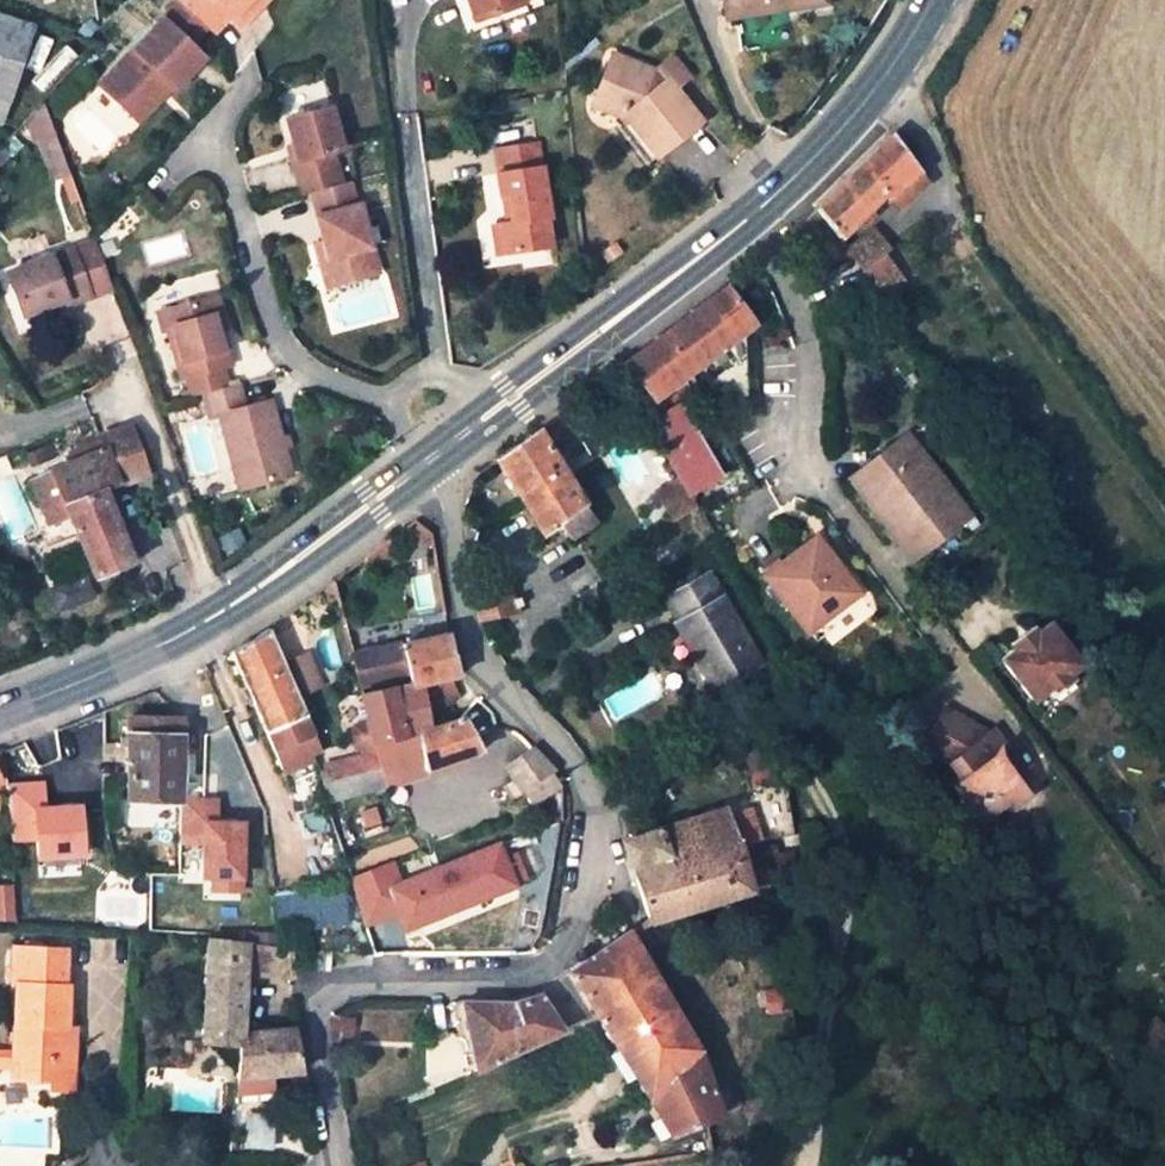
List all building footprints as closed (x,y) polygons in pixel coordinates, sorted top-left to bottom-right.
[(105,83),(136,113),(171,78),(179,86),(180,87),(209,56),(197,44),(186,33),(202,16),(185,0),(183,0),(105,83)] [(258,0),(185,0),(202,16),(214,27),(218,31),(234,15),(239,20),(258,0)] [(271,0),(258,0),(239,20),(246,26),(271,0)] [(474,23),(482,20),(475,0),(466,0),(474,23)] [(482,20),(526,5),(524,0),(475,0),(482,20)] [(826,4),(825,0),(724,0),(725,6),(750,3),(751,14),(826,4)] [(726,17),(751,14),(750,3),(725,6),(726,17)] [(30,26),(0,16),(0,115),(30,26)] [(202,16),(186,33),(197,44),(214,27),(202,16)] [(667,89),(653,71),(612,56),(596,96),(631,110),(622,117),(655,157),(700,121),(671,86),(667,89)] [(684,75),(670,58),(653,71),(667,89),(671,86),(684,75)] [(171,78),(136,113),(144,121),(179,86),(171,78)] [(631,110),(596,96),(592,106),(622,118),(622,117),(631,110)] [(342,177),(334,145),(343,142),(332,101),(287,112),(298,155),(294,156),(301,188),(312,185),(342,177)] [(42,103),(26,119),(34,140),(38,139),(54,133),(42,103)] [(68,173),(54,133),(38,139),(52,178),(68,173)] [(0,145),(0,163),(9,154),(12,156),(23,145),(11,134),(0,145)] [(892,134),(815,211),(836,240),(885,195),(890,201),(921,173),(892,134)] [(538,146),(498,152),(501,176),(498,176),(501,201),(509,199),(513,226),(495,228),(499,257),(551,249),(546,221),(549,217),(538,146)] [(898,212),(929,185),(921,173),(890,201),(898,212)] [(322,236),(334,279),(380,266),(363,197),(358,198),(352,174),(342,177),(312,185),(319,210),(316,212),(322,236)] [(890,251),(874,229),(844,251),(869,285),(880,301),(904,283),(885,256),(890,251)] [(315,238),(327,281),(334,279),(322,236),(315,238)] [(94,243),(73,250),(91,298),(112,290),(94,243)] [(73,250),(9,273),(24,316),(67,300),(70,306),(91,298),(73,250)] [(660,393),(751,323),(725,288),(623,362),(652,400),(660,393)] [(158,307),(178,376),(186,375),(190,393),(200,390),(225,383),(220,364),(226,362),(207,294),(158,307)] [(615,368),(639,410),(652,400),(623,362),(615,368)] [(215,414),(239,487),(289,472),(267,398),(244,405),(236,379),(225,383),(200,390),(209,416),(215,414)] [(652,400),(639,410),(648,425),(671,412),(660,393),(652,400)] [(552,454),(591,427),(573,399),(536,428),(552,454)] [(721,476),(682,405),(671,412),(648,425),(680,480),(688,495),(721,476)] [(151,476),(131,424),(99,437),(100,441),(104,450),(73,463),(31,481),(48,525),(68,516),(93,579),(131,563),(103,489),(119,483),(121,487),(151,476)] [(366,424),(353,434),(361,445),(374,434),(366,424)] [(495,460),(542,535),(563,520),(577,509),(584,504),(552,454),(536,428),(495,460)] [(857,488),(915,563),(960,525),(920,475),(931,466),(902,431),(871,457),(880,469),(857,488)] [(100,441),(70,454),(73,463),(104,450),(100,441)] [(871,457),(848,476),(857,488),(880,469),(871,457)] [(970,516),(931,466),(920,475),(960,525),(970,516)] [(680,480),(657,493),(670,516),(693,503),(688,495),(680,480)] [(577,509),(563,520),(572,532),(585,522),(577,509)] [(763,576),(804,631),(805,633),(857,593),(813,536),(763,576)] [(517,614),(502,569),(470,579),(470,580),(478,623),(517,614)] [(695,574),(670,588),(674,596),(700,581),(695,574)] [(674,625),(695,661),(706,655),(723,684),(759,663),(710,575),(700,581),(674,596),(666,600),(679,622),(674,625)] [(1045,716),(1092,677),(1046,615),(1036,623),(1028,630),(1030,633),(1020,641),(1018,638),(1012,643),(998,654),(1045,716)] [(1031,617),(1007,636),(1012,643),(1018,638),(1020,641),(1030,633),(1028,630),(1036,623),(1031,617)] [(279,655),(267,627),(229,650),(280,767),(309,755),(321,751),(297,696),(279,655)] [(410,684),(421,682),(426,706),(454,699),(447,677),(456,674),(446,635),(424,640),(401,645),(352,656),(357,678),(406,668),(410,684)] [(299,646),(279,655),(297,696),(317,688),(299,646)] [(723,684),(706,655),(695,661),(712,690),(723,684)] [(377,751),(379,759),(380,765),(381,770),(384,783),(479,748),(462,716),(430,727),(426,706),(421,682),(410,684),(361,695),(367,718),(373,742),(375,742),(377,751)] [(945,764),(960,781),(953,786),(978,821),(1005,802),(1010,808),(1026,796),(1001,758),(1009,753),(991,726),(985,730),(942,708),(921,751),(945,764)] [(373,742),(367,718),(362,719),(354,727),(351,736),(355,747),(366,753),(377,751),(375,742),(373,742)] [(128,719),(127,800),(179,801),(181,720),(128,719)] [(554,770),(533,749),(506,765),(515,779),(504,786),(511,797),(522,790),(554,770)] [(344,777),(375,771),(374,766),(373,760),(379,759),(377,751),(366,753),(339,759),(344,777)] [(339,759),(322,763),(326,781),(344,777),(339,759)] [(384,783),(381,770),(375,771),(344,777),(326,781),(318,783),(325,802),(384,783)] [(46,864),(93,861),(90,805),(51,807),(50,781),(11,784),(15,844),(45,842),(46,864)] [(789,834),(782,783),(748,785),(752,806),(757,835),(758,838),(789,834)] [(753,854),(740,857),(736,840),(757,835),(752,806),(728,814),(725,805),(623,840),(649,922),(748,891),(747,888),(766,882),(766,881),(759,846),(756,846),(751,848),(753,854)] [(759,846),(766,881),(779,879),(795,875),(791,841),(759,846)] [(400,861),(352,876),(368,928),(401,918),(405,930),(523,895),(508,845),(405,876),(400,861)] [(768,894),(782,892),(779,879),(766,881),(766,882),(768,894)] [(0,884),(0,920),(14,920),(12,883),(0,884)] [(277,931),(346,922),(342,886),(273,893),(277,931)] [(630,932),(570,972),(595,1015),(655,976),(630,932)] [(291,949),(208,939),(201,1043),(236,1045),(234,1102),(267,1098),(266,1074),(301,1070),(294,1028),(241,1034),(244,972),(294,977),(294,975),(294,967),(291,949)] [(58,1035),(58,1026),(65,1026),(65,986),(63,985),(64,951),(14,948),(12,981),(16,981),(11,1051),(11,1059),(21,1060),(20,1080),(49,1081),(50,1073),(72,1074),(75,1037),(58,1035)] [(329,953),(300,950),(299,968),(328,971),(329,953)] [(595,1015),(645,1099),(696,1048),(677,1015),(655,976),(595,1015)] [(460,1001),(474,1068),(528,1044),(548,1036),(560,1031),(538,994),(511,1003),(460,1001)] [(450,1001),(464,1072),(474,1068),(460,1001),(450,1001)] [(350,1041),(351,1018),(331,1017),(330,1040),(350,1041)] [(58,1035),(75,1037),(75,1027),(65,1026),(58,1026),(58,1035)] [(548,1036),(528,1044),(533,1055),(553,1046),(548,1036)] [(666,1135),(705,1120),(721,1114),(696,1048),(645,1099),(666,1135)] [(0,1051),(0,1066),(11,1066),(11,1059),(11,1051),(0,1051)] [(11,1066),(10,1079),(20,1080),(21,1060),(11,1059),(11,1066)] [(49,1081),(71,1082),(72,1074),(50,1073),(49,1081)]
